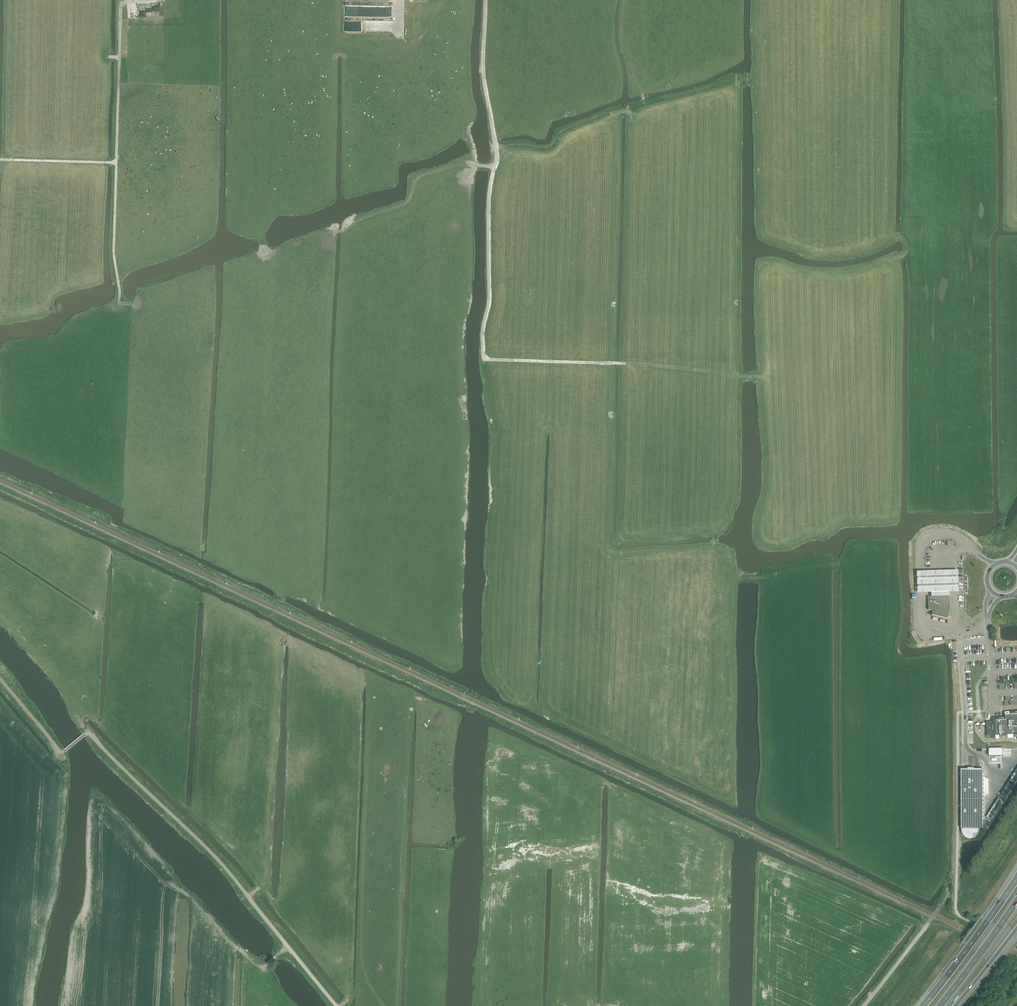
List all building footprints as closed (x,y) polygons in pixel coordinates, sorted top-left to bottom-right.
[(349,12),(393,13),(394,3),(350,2),(349,12)] [(377,28),(393,28),(393,21),(385,21),(385,18),(377,18),(377,28)] [(959,593),(958,572),(952,572),(921,572),(916,572),(916,594),(922,594),(929,594),(929,597),(929,598),(938,598),(943,598),(943,597),(947,597),(949,597),(949,593),(953,593),(959,593)] [(932,616),(948,620),(949,614),(949,613),(949,611),(949,610),(950,609),(950,607),(949,597),(947,597),(943,597),(943,598),(938,598),(929,598),(929,597),(928,597),(928,610),(933,611),(932,616)] [(1006,715),(1006,719),(995,720),(995,721),(987,722),(986,722),(987,736),(992,736),(992,737),(996,737),(996,738),(999,738),(999,737),(1008,736),(1008,737),(1016,736),(1016,712),(1010,712),(1010,715),(1006,715)] [(961,829),(962,829),(963,829),(963,830),(963,832),(964,834),(965,836),(967,837),(969,838),(971,838),(973,838),(975,837),(976,836),(978,834),(978,832),(979,830),(979,829),(984,829),(984,828),(984,769),(978,769),(974,769),(968,769),(965,769),(962,769),(961,769),(961,829)] [(1004,802),(999,798),(996,803),(995,805),(987,817),(991,820),(992,821),(1000,808),(1001,806),(1004,802)]
